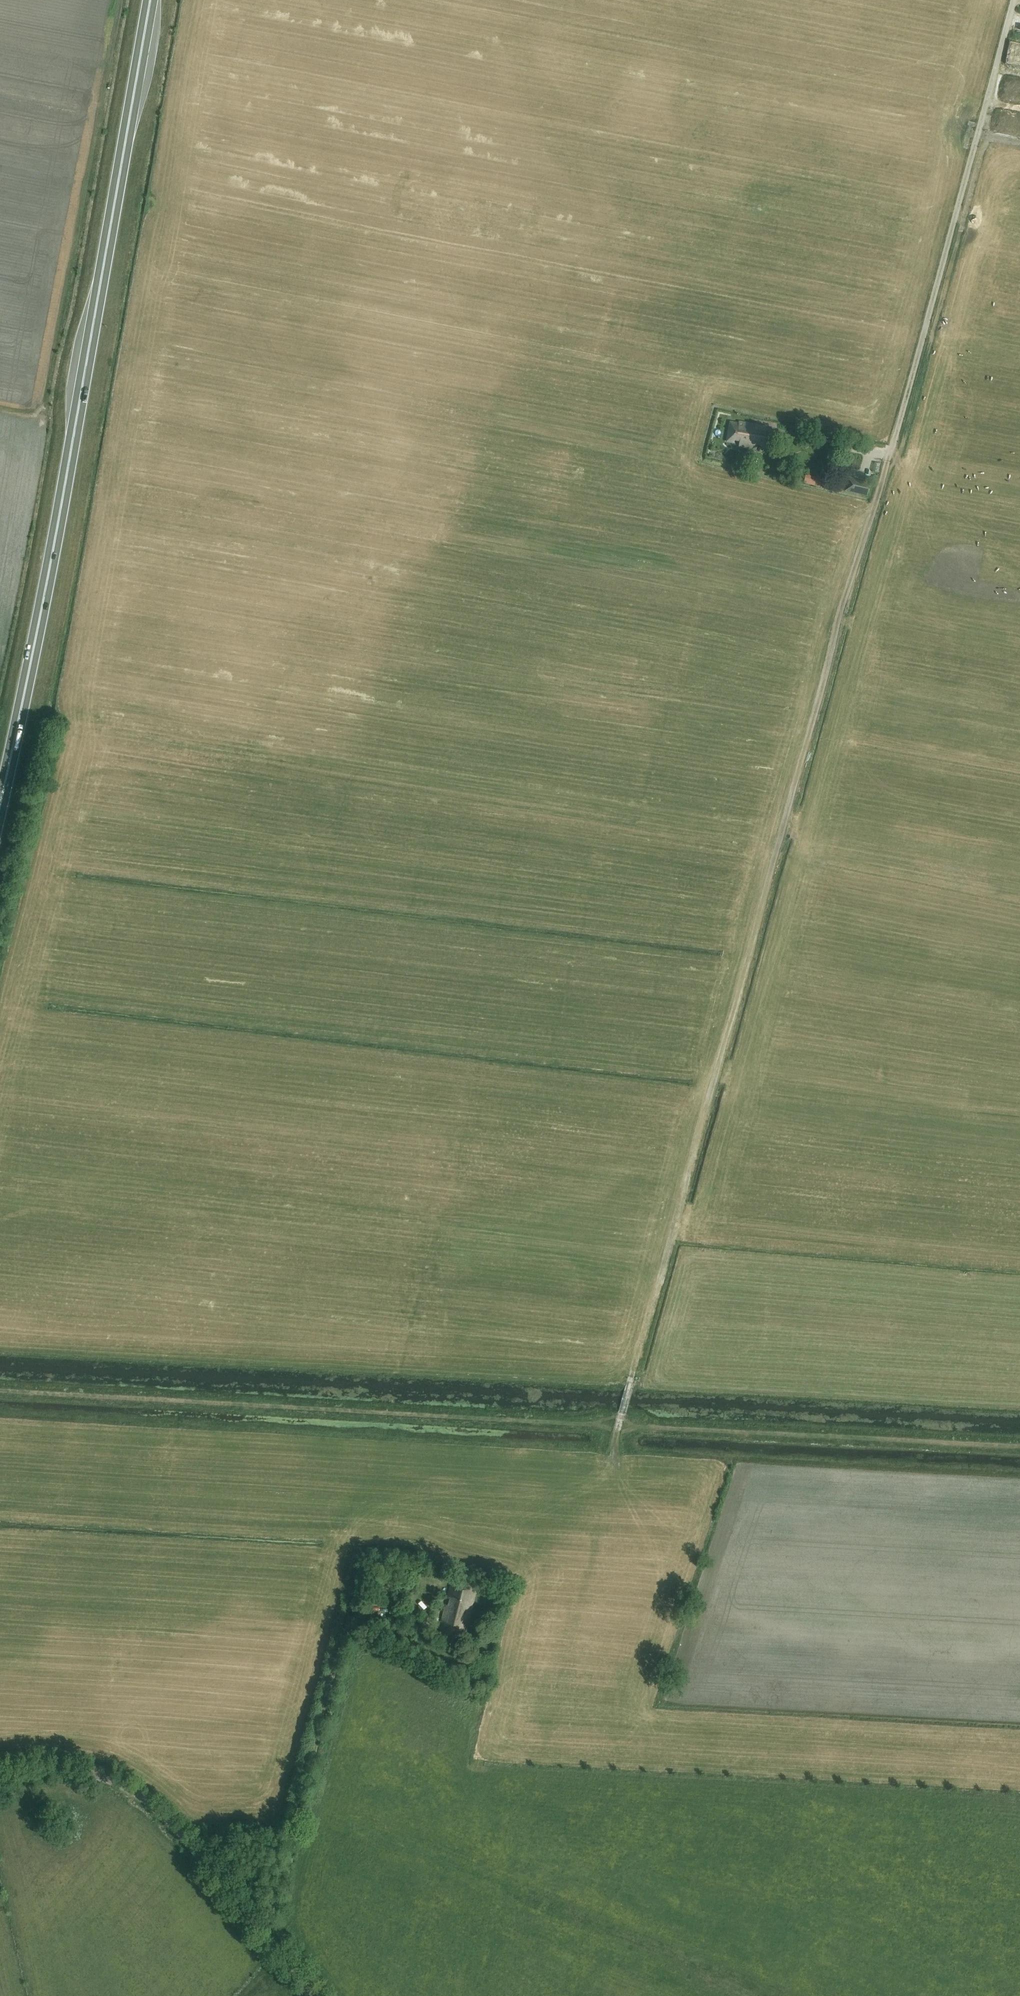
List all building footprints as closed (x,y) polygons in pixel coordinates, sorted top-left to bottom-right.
[(756,449),(757,447),(757,445),(762,446),(762,448),(772,450),(775,432),(764,429),(764,427),(739,423),(739,424),(731,423),(727,441),(734,442),(734,439),(740,440),(739,446),(756,449)] [(804,483),(808,484),(808,485),(823,489),(826,478),(816,475),(816,476),(810,475),(810,476),(806,475),(804,483)] [(848,478),(845,490),(866,495),(869,484),(848,478)] [(451,1585),(448,1598),(449,1599),(447,1604),(446,1604),(438,1635),(459,1640),(462,1630),(466,1631),(476,1593),(474,1592),(476,1584),(454,1578),(452,1585),(451,1585)] [(421,1633),(430,1634),(432,1614),(423,1613),(421,1633)]
